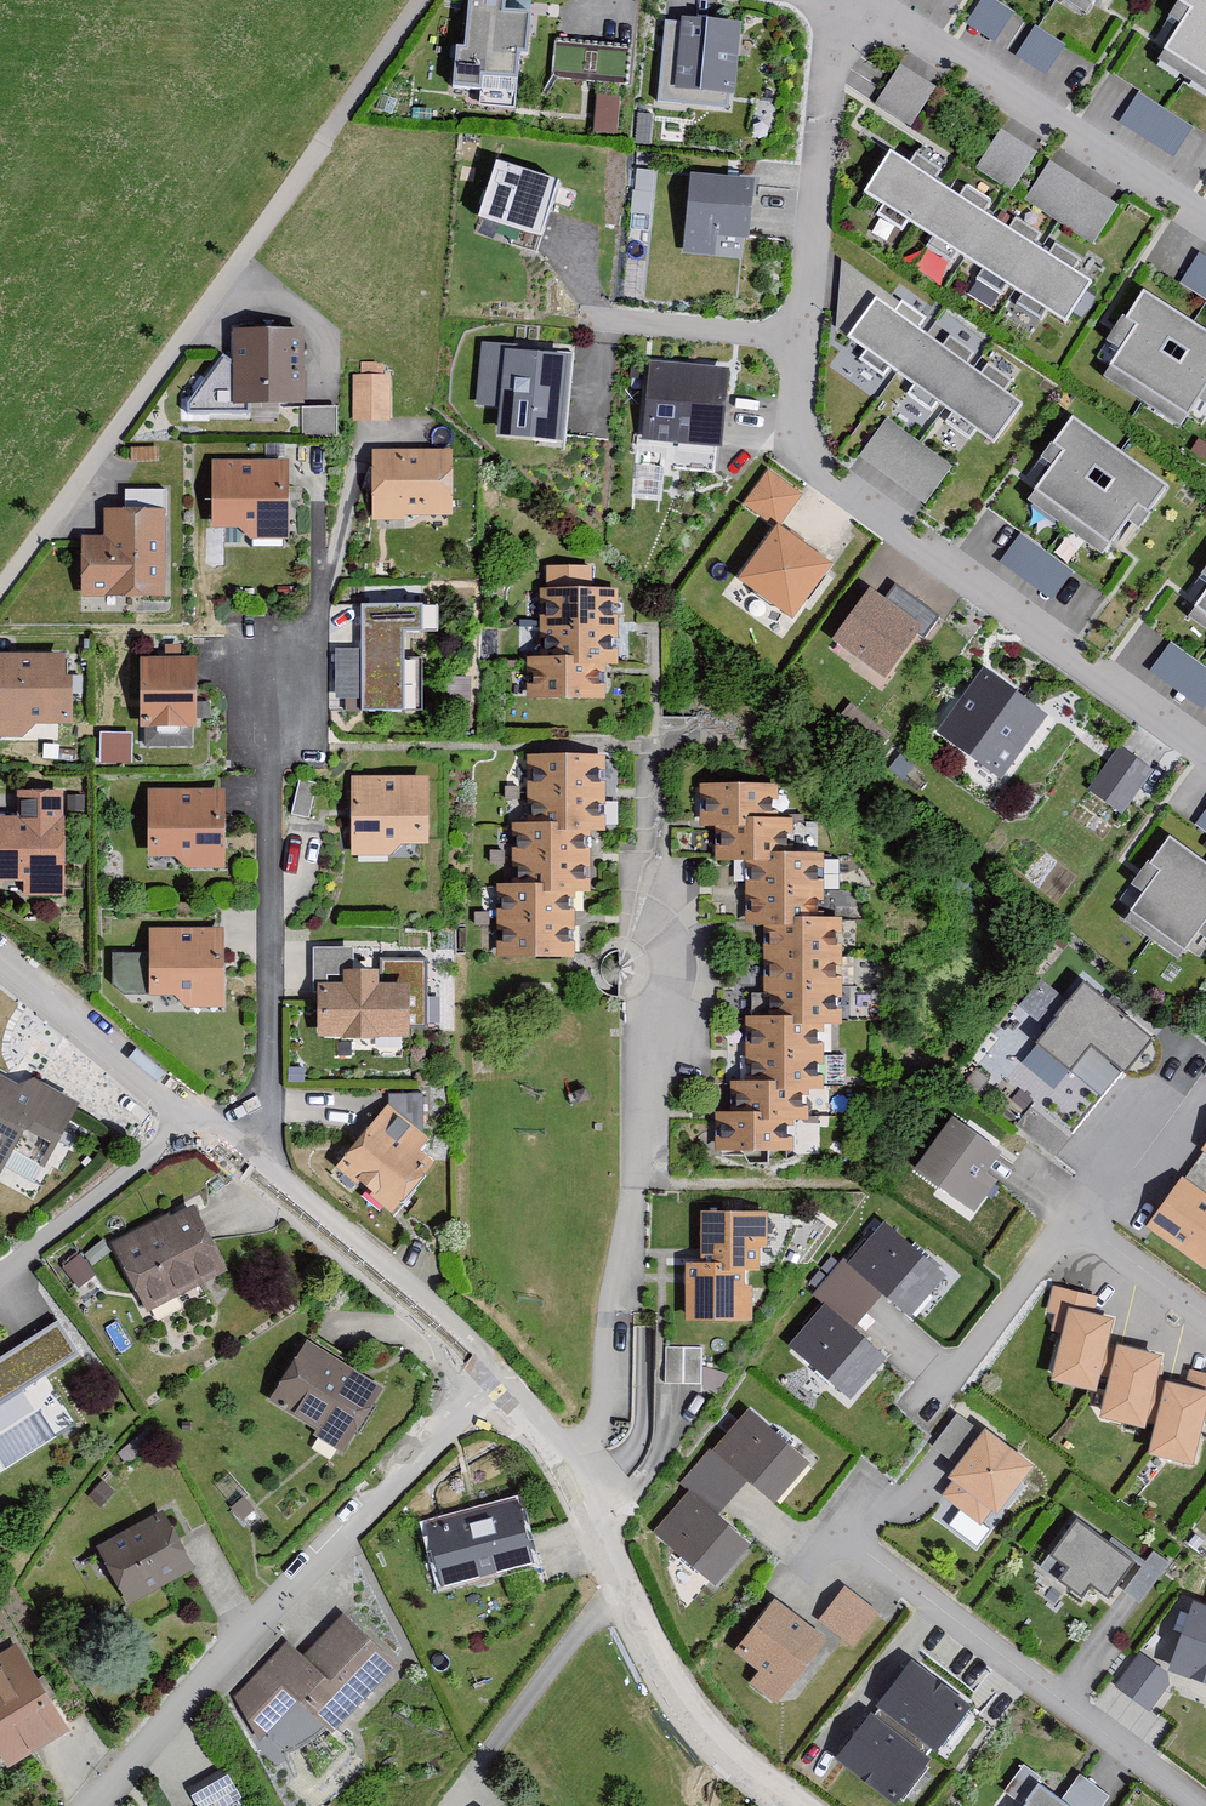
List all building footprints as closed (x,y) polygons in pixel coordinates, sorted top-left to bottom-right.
[(507,0),(464,0),(462,47),(450,46),(447,93),(479,94),(480,79),(517,81),(519,59),(530,59),(532,16),(506,15),(507,0)] [(1091,17),(1102,0),(1063,0),(1091,17)] [(1205,0),(1187,0),(1174,20),(1184,26),(1158,67),(1205,96),(1205,0)] [(992,46),(1009,21),(983,3),(966,28),(992,46)] [(742,28),(681,22),(680,27),(664,25),(656,105),(726,112),(728,98),(735,99),(742,28)] [(1044,78),(1061,52),(1035,35),(1018,60),(1044,78)] [(874,107),(911,131),(936,94),(899,70),(874,107)] [(1168,160),(1187,133),(1138,99),(1119,126),(1168,160)] [(1008,197),(1035,158),(1001,135),(975,175),(1008,197)] [(1065,329),(1092,287),(891,158),(864,200),(1065,329)] [(551,186),(490,165),(470,223),(531,244),(551,186)] [(1117,213),(1049,169),(1025,206),(1092,250),(1117,213)] [(753,187),(692,179),(682,257),(715,261),(716,251),(744,255),(753,187)] [(1199,261),(1180,289),(1205,307),(1205,266),(1199,261)] [(996,447),(1022,411),(877,304),(850,341),(996,447)] [(1139,307),(1121,335),(1131,341),(1105,382),(1182,430),(1205,392),(1205,349),(1139,307)] [(304,409),(304,338),(232,339),(232,409),(304,409)] [(515,357),(515,350),(481,347),(477,412),(501,413),(499,442),(564,447),(570,361),(515,357)] [(729,374),(651,368),(645,441),(723,448),(729,374)] [(360,381),(353,381),(352,427),(393,428),(393,380),(380,379),(380,369),(360,369),(360,381)] [(952,469),(885,422),(858,459),(924,507),(952,469)] [(1142,524),(1162,495),(1067,430),(1049,457),(1058,464),(1031,504),(1105,555),(1132,517),(1142,524)] [(452,456),(370,457),(371,524),(453,524),(452,456)] [(210,533),(243,533),(251,545),(288,546),(288,468),(211,467),(210,533)] [(776,530),(799,497),(767,476),(744,509),(776,530)] [(164,602),(165,495),(125,495),(125,514),(105,514),(105,540),(83,540),(83,602),(164,602)] [(794,623),(832,567),(776,530),(739,586),(794,623)] [(1050,604),(1069,576),(1020,543),(1001,570),(1050,604)] [(590,572),(546,571),(545,593),(539,593),(538,663),(526,663),(526,704),(603,705),(604,670),(618,670),(619,595),(590,594),(590,572)] [(886,603),(870,591),(831,642),(883,681),(916,638),(921,642),(937,620),(896,589),(886,603)] [(1190,620),(1205,631),(1205,598),(1190,620)] [(436,641),(436,611),(360,610),(360,656),(338,656),(337,706),(360,706),(360,718),(421,718),(422,669),(404,669),(404,640),(436,641)] [(1205,707),(1205,678),(1171,654),(1152,681),(1201,715),(1205,707)] [(24,743),(37,731),(73,732),(75,681),(64,681),(65,661),(0,659),(0,742),(24,743)] [(196,664),(141,664),(140,735),(196,735),(196,664)] [(1044,720),(984,678),(940,740),(1001,782),(1044,720)] [(136,758),(137,729),(102,727),(101,757),(136,758)] [(1152,780),(1118,756),(1088,799),(1121,823),(1152,780)] [(589,836),(605,836),(604,760),(526,761),(527,831),(511,831),(512,892),(495,892),(496,965),(573,964),(572,898),(589,898),(589,836)] [(389,864),(402,852),(430,852),(430,784),(351,784),(351,863),(389,864)] [(779,790),(700,790),(700,833),(715,833),(715,868),(747,867),(747,931),(765,931),(766,1020),(747,1020),(747,1086),(730,1086),(730,1118),(715,1118),(715,1160),(793,1159),(793,1126),(809,1126),(809,1095),(823,1095),(823,1030),(842,1030),(841,922),(823,922),(823,857),(794,857),(794,824),(780,824),(779,790)] [(148,864),(173,865),(185,873),(224,873),(225,797),(149,796),(148,864)] [(64,798),(18,798),(18,823),(0,823),(0,890),(23,890),(23,904),(64,904),(64,798)] [(1197,834),(1205,840),(1205,820),(1197,834)] [(1164,852),(1145,879),(1154,886),(1126,925),(1182,965),(1205,931),(1205,882),(1164,852)] [(113,959),(113,993),(123,1002),(174,1002),(183,1010),(222,1011),(223,936),(150,936),(150,959),(113,959)] [(379,991),(379,977),(343,977),(343,953),(312,953),(311,988),(318,988),(318,1044),(409,1044),(409,992),(379,991)] [(1153,1045),(1083,989),(1068,1009),(1044,990),(1022,1017),(1046,1036),(1036,1048),(1073,1078),(1094,1052),(1127,1078),(1153,1045)] [(34,1086),(16,1093),(0,1083),(0,1180),(15,1155),(44,1172),(79,1111),(34,1086)] [(427,1147),(421,1142),(423,1102),(387,1100),(386,1112),(336,1172),(393,1219),(434,1170),(419,1158),(427,1147)] [(1003,1160),(953,1122),(914,1172),(973,1217),(998,1184),(990,1178),(1003,1160)] [(1200,1154),(1202,1156),(1183,1183),(1180,1180),(1144,1229),(1205,1274),(1205,1273),(1205,1146),(1200,1154)] [(114,1246),(145,1315),(227,1277),(196,1209),(114,1246)] [(766,1215),(701,1215),(701,1265),(686,1265),(686,1325),(750,1325),(750,1289),(745,1289),(745,1275),(760,1275),(760,1251),(766,1251),(766,1215)] [(947,1279),(884,1226),(850,1267),(842,1261),(812,1297),(824,1307),(788,1350),(854,1404),(889,1363),(853,1333),(883,1297),(912,1321),(947,1279)] [(1099,1300),(1054,1289),(1047,1317),(1068,1322),(1054,1385),(1099,1395),(1116,1321),(1095,1316),(1099,1300)] [(0,1360),(0,1472),(73,1426),(43,1377),(80,1354),(60,1322),(0,1360)] [(667,1340),(666,1376),(707,1377),(708,1341),(667,1340)] [(1145,1431),(1161,1356),(1119,1347),(1103,1422),(1145,1431)] [(306,1348),(269,1409),(316,1436),(309,1447),(339,1465),(382,1393),(306,1348)] [(1190,1373),(1186,1387),(1168,1383),(1150,1457),(1194,1468),(1205,1421),(1205,1377),(1190,1373)] [(812,1466),(749,1414),(715,1455),(709,1450),(679,1487),(689,1495),(653,1538),(719,1592),(754,1550),(716,1519),(746,1483),(777,1509),(812,1466)] [(1035,1468),(987,1432),(982,1438),(956,1418),(932,1450),(956,1469),(948,1479),(953,1483),(943,1497),(980,1526),(992,1511),(998,1516),(1035,1468)] [(518,1504),(425,1527),(440,1591),(534,1568),(518,1504)] [(97,1549),(125,1607),(193,1574),(165,1515),(97,1549)] [(1084,1598),(1093,1586),(1108,1598),(1134,1564),(1080,1522),(1053,1557),(1071,1571),(1063,1582),(1084,1598)] [(878,1616),(844,1590),(818,1624),(852,1650),(878,1616)] [(826,1642),(773,1603),(734,1656),(760,1675),(751,1687),(778,1707),(826,1642)] [(1195,1605),(1170,1671),(1205,1685),(1205,1609),(1195,1605)] [(286,1643),(232,1701),(257,1746),(295,1704),(331,1737),(396,1666),(341,1615),(302,1657),(286,1643)] [(6,1771),(68,1733),(15,1648),(0,1658),(0,1673),(0,1761),(6,1771)] [(1146,1711),(1165,1687),(1164,1677),(1140,1659),(1117,1688),(1146,1711)] [(910,1666),(876,1711),(878,1712),(874,1719),(870,1716),(835,1764),(892,1805),(898,1805),(929,1764),(924,1760),(930,1751),(936,1755),(969,1710),(910,1666)] [(1108,1801),(1079,1780),(1062,1803),(1022,1775),(1005,1798),(1016,1805),(1104,1805),(1108,1801)] [(187,1801),(185,1805),(239,1805),(224,1780),(187,1801)]
